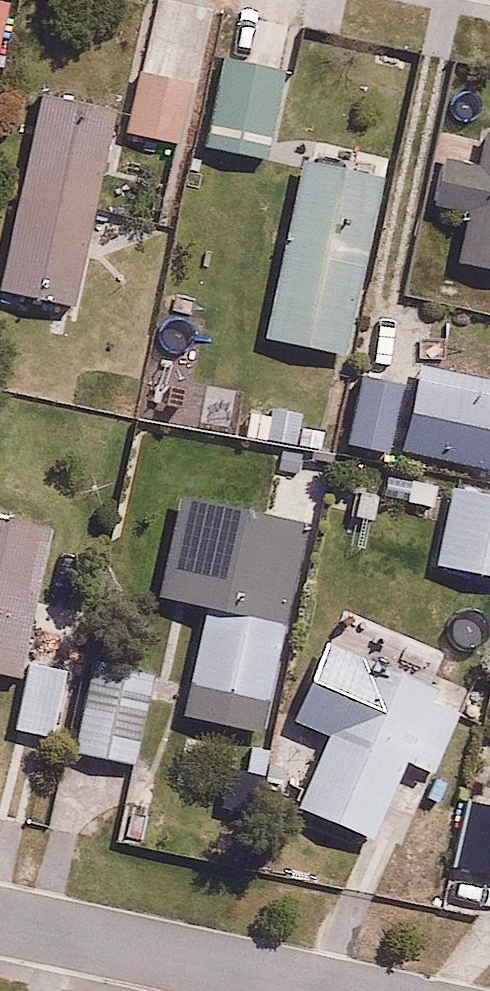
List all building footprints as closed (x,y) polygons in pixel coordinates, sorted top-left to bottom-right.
[(298,23),(237,7),(201,144),(262,160),(298,23)] [(186,72),(134,67),(128,132),(179,137),(186,72)] [(117,108),(46,91),(1,287),(72,303),(117,108)] [(489,271),(489,130),(483,164),(442,156),(431,211),(472,219),(463,265),(489,271)] [(352,170),(305,161),(272,332),(349,347),(386,160),(355,154),(352,170)] [(401,386),(355,380),(346,440),(393,446),(401,386)] [(447,482),(434,563),(489,571),(489,488),(447,482)] [(200,605),(179,710),(268,728),(308,521),(166,494),(147,594),(200,605)] [(0,520),(0,670),(16,674),(51,533),(0,520)] [(469,688),(327,626),(291,709),(329,725),(294,806),(374,841),(408,761),(432,772),(469,688)] [(67,660),(28,653),(15,724),(54,731),(67,660)] [(154,674),(96,659),(74,745),(132,760),(154,674)] [(461,794),(446,865),(489,875),(489,801),(461,794)]
